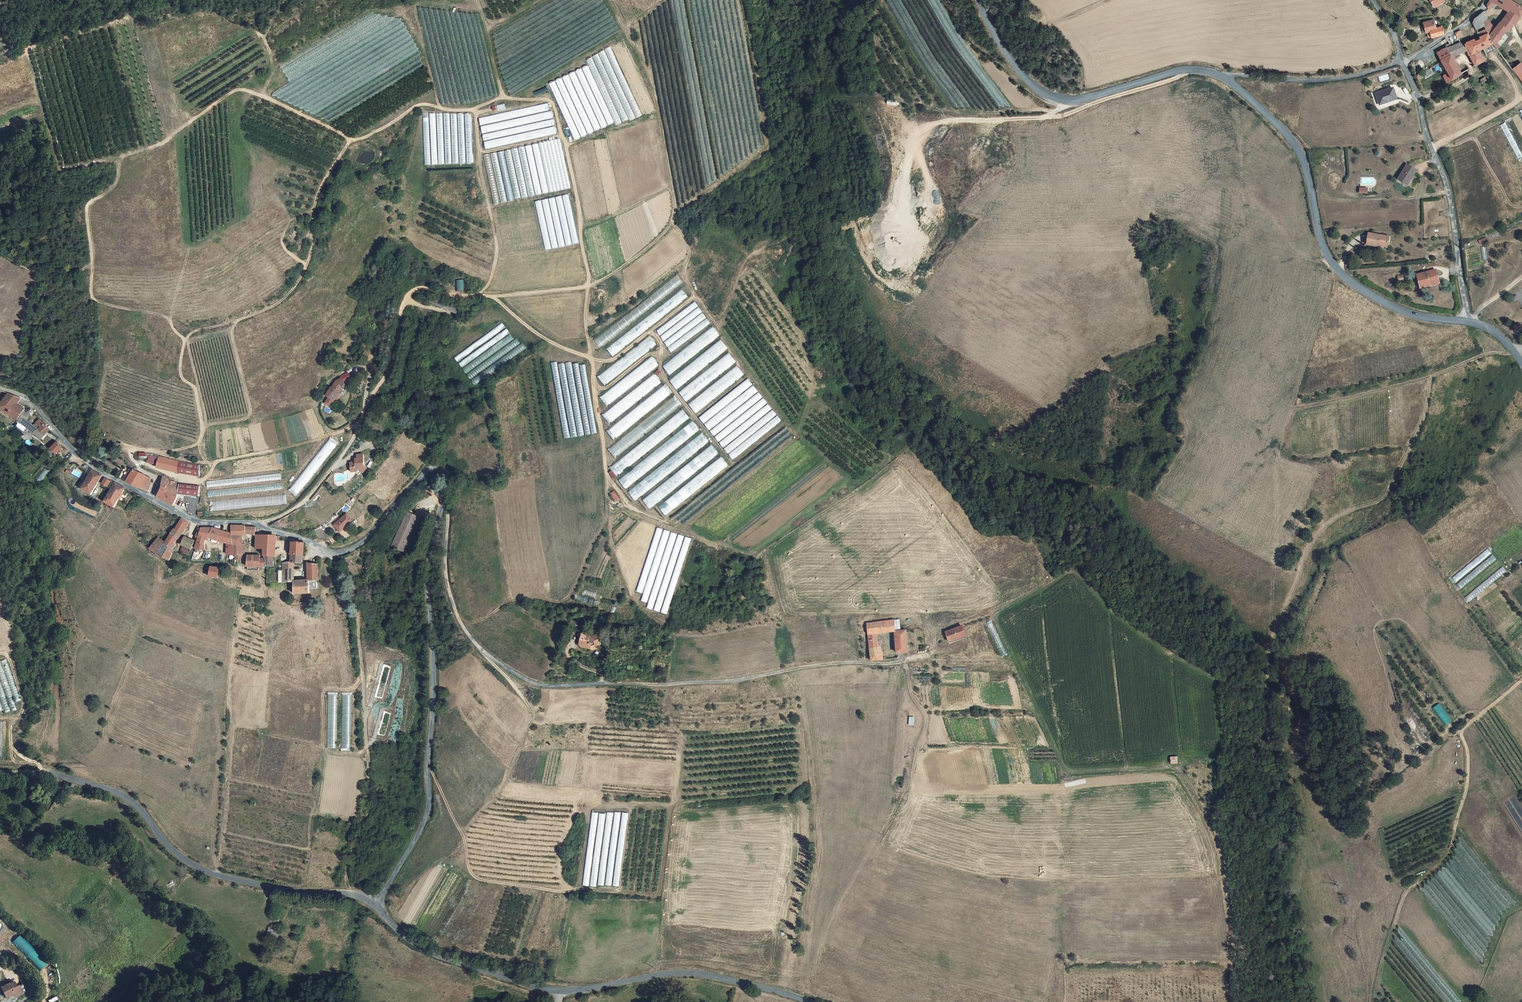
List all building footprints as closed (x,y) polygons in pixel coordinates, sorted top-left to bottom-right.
[(1487,9),(1488,10),(1493,3),(1495,1),(1493,0),(1489,0),(1485,8),(1487,9)] [(1495,1),(1507,9),(1519,16),(1519,15),(1521,11),(1521,7),(1510,0),(1493,0),(1495,1)] [(1507,9),(1495,1),(1493,3),(1506,11),(1507,9)] [(1519,16),(1507,9),(1506,11),(1502,16),(1513,25),(1514,24),(1519,16)] [(1490,24),(1486,17),(1481,20),(1478,15),(1472,22),(1472,23),(1475,31),(1483,27),(1485,30),(1490,24)] [(1513,25),(1502,16),(1498,21),(1498,22),(1507,29),(1509,31),(1513,25)] [(1432,30),(1433,36),(1444,33),(1442,26),(1436,27),(1434,19),(1422,22),(1425,32),(1427,31),(1432,30)] [(1497,43),(1507,29),(1498,22),(1494,28),(1488,36),(1493,44),(1496,43),(1497,43)] [(1487,34),(1488,36),(1494,28),(1490,24),(1485,30),(1487,34)] [(1493,44),(1488,36),(1487,34),(1478,38),(1479,39),(1474,41),(1473,40),(1464,43),(1464,45),(1465,49),(1468,48),(1471,54),(1478,51),(1482,49),(1493,44)] [(1459,43),(1451,46),(1447,48),(1450,54),(1452,57),(1457,55),(1464,49),(1459,43)] [(1493,44),(1482,49),(1485,55),(1497,50),(1495,47),(1493,44)] [(610,46),(605,49),(636,118),(642,115),(610,46)] [(1450,54),(1447,48),(1436,53),(1440,60),(1450,54)] [(604,50),(598,53),(630,121),(636,118),(604,50)] [(1478,51),(1471,54),(1476,65),(1483,61),(1478,51)] [(598,53),(593,57),(623,122),(628,119),(598,53)] [(1450,54),(1440,60),(1441,62),(1446,73),(1442,77),(1445,83),(1460,73),(1452,57),(1450,54)] [(591,57),(586,60),(616,125),(622,122),(591,57)] [(1515,76),(1519,82),(1521,80),(1521,67),(1517,60),(1508,65),(1515,76)] [(1446,73),(1441,62),(1438,65),(1422,74),(1428,85),(1442,77),(1446,73)] [(588,66),(582,69),(608,124),(614,121),(588,66)] [(581,69),(575,72),(601,127),(607,124),(581,69)] [(575,72),(569,74),(595,130),(601,127),(575,72)] [(568,75),(562,78),(588,134),(594,131),(568,75)] [(561,78),(555,81),(581,136),(587,134),(561,78)] [(555,81),(549,84),(575,139),(581,137),(555,81)] [(534,91),(536,95),(548,90),(547,86),(534,91)] [(1376,105),(1393,101),(1390,90),(1374,94),(1376,105)] [(547,103),(479,118),(480,125),(549,110),(547,103)] [(550,111),(481,126),(482,134),(552,118),(550,111)] [(553,119),(482,134),(484,141),(554,125),(553,119)] [(1519,160),(1521,158),(1521,153),(1506,122),(1500,124),(1519,160)] [(555,126),(484,142),(485,149),(556,133),(555,126)] [(550,193),(571,188),(560,139),(539,143),(550,193)] [(539,143),(531,145),(542,194),(550,193),(539,143)] [(531,145),(525,147),(535,196),(542,194),(531,145)] [(525,147),(518,148),(529,197),(535,196),(525,147)] [(518,148),(511,150),(522,199),(529,197),(518,148)] [(511,150),(504,151),(515,201),(522,199),(511,150)] [(504,151),(497,153),(508,202),(515,201),(504,151)] [(497,153),(490,154),(501,204),(508,202),(497,153)] [(490,154),(484,156),(495,205),(501,204),(490,154)] [(1398,179),(1407,185),(1417,170),(1407,164),(1398,179)] [(568,194),(562,196),(573,244),(579,243),(568,194)] [(561,196),(555,197),(566,246),(572,244),(561,196)] [(555,197),(548,199),(559,247),(566,246),(555,197)] [(548,199),(542,200),(553,249),(559,247),(548,199)] [(541,200),(535,201),(546,250),(552,249),(541,200)] [(1442,216),(1442,211),(1439,211),(1438,209),(1437,207),(1435,206),(1431,205),(1428,205),(1426,207),(1424,209),(1424,212),(1425,215),(1426,217),(1429,219),(1432,219),(1434,219),(1437,217),(1438,216),(1442,216)] [(1376,244),(1385,246),(1386,237),(1366,233),(1364,244),(1375,246),(1376,244)] [(1434,271),(1416,275),(1419,287),(1427,286),(1428,288),(1438,286),(1434,271)] [(677,275),(594,340),(601,349),(684,283),(677,275)] [(607,349),(613,356),(687,296),(681,289),(607,349)] [(457,312),(460,306),(431,294),(429,300),(457,312)] [(694,301),(656,330),(660,335),(698,306),(694,301)] [(698,308),(660,336),(664,341),(702,312),(698,308)] [(702,313),(664,342),(668,347),(706,318),(702,313)] [(706,319),(668,348),(672,352),(710,324),(706,319)] [(501,322),(454,357),(458,362),(505,327),(501,322)] [(506,327),(459,362),(462,368),(510,333),(506,327)] [(712,327),(662,366),(669,375),(719,335),(712,327)] [(510,333),(463,368),(467,373),(514,339),(510,333)] [(649,336),(600,375),(607,383),(656,344),(649,336)] [(516,338),(467,374),(471,379),(520,343),(516,338)] [(720,340),(670,381),(676,389),(727,348),(720,340)] [(523,342),(471,380),(475,385),(527,348),(523,342)] [(729,353),(679,393),(686,401),(735,362),(729,353)] [(651,356),(602,396),(609,404),(658,365),(651,356)] [(557,362),(551,363),(564,439),(570,438),(557,362)] [(571,362),(565,363),(578,436),(584,435),(571,362)] [(565,363),(558,364),(571,438),(577,437),(565,363)] [(579,363),(573,364),(585,435),(591,434),(579,363)] [(585,364),(580,365),(592,434),(597,433),(585,364)] [(737,366),(689,404),(696,413),(743,375),(737,366)] [(348,373),(341,376),(342,378),(344,382),(351,378),(348,373)] [(654,375),(605,414),(612,423),(661,383),(654,375)] [(328,397),(325,402),(330,406),(334,400),(335,401),(342,391),(341,390),(343,388),(346,386),(344,382),(342,378),(336,381),(332,387),(331,387),(326,395),(328,397)] [(748,378),(699,417),(704,423),(752,384),(748,378)] [(753,385),(704,424),(709,430),(758,391),(753,385)] [(663,386),(609,430),(616,438),(670,394),(663,386)] [(9,392),(5,397),(17,404),(16,405),(20,407),(21,402),(22,397),(9,392)] [(759,392),(710,431),(714,436),(763,397),(759,392)] [(24,410),(28,406),(21,402),(20,407),(16,405),(17,404),(5,397),(0,407),(16,419),(13,423),(16,424),(22,415),(24,410)] [(611,447),(618,456),(679,406),(672,398),(611,447)] [(763,398),(715,437),(719,442),(768,403),(763,398)] [(768,404),(719,443),(724,448),(772,409),(768,404)] [(612,466),(619,475),(690,418),(682,409),(612,466)] [(773,409),(724,448),(728,454),(777,415),(773,409)] [(26,427),(36,434),(39,429),(40,428),(46,434),(51,430),(50,430),(44,423),(41,419),(35,426),(28,421),(29,419),(31,415),(24,410),(22,415),(19,422),(26,427)] [(777,415),(728,454),(733,460),(782,420),(777,415)] [(618,480),(625,489),(700,430),(693,421),(618,480)] [(46,434),(40,428),(39,429),(36,434),(36,435),(42,439),(46,434)] [(628,492),(635,501),(709,441),(702,432),(628,492)] [(337,445),(329,439),(290,487),(298,493),(337,445)] [(57,443),(52,449),(57,454),(63,448),(57,443)] [(712,444),(642,500),(650,509),(719,454),(712,444)] [(350,462),(350,471),(355,471),(355,473),(358,475),(360,472),(362,473),(366,468),(364,466),(363,455),(357,455),(357,461),(356,462),(350,462)] [(176,471),(178,460),(158,456),(155,467),(176,471)] [(658,506),(665,516),(729,466),(721,456),(658,506)] [(201,464),(178,460),(176,471),(199,476),(201,464)] [(151,478),(133,469),(127,481),(140,488),(146,479),(150,481),(151,478)] [(97,485),(101,475),(92,470),(82,489),(91,495),(97,485)] [(207,487),(280,479),(280,473),(207,481),(207,487)] [(111,485),(113,482),(101,475),(97,485),(109,493),(112,494),(115,489),(111,485)] [(178,494),(178,484),(163,476),(162,489),(157,497),(158,497),(173,505),(178,495),(178,494)] [(147,488),(150,481),(146,479),(140,488),(149,492),(151,490),(147,488)] [(117,504),(125,488),(113,482),(111,485),(115,489),(112,494),(109,493),(105,499),(103,497),(101,501),(114,508),(117,505),(117,504)] [(208,497),(283,488),(282,483),(208,491),(208,497)] [(199,486),(178,484),(178,494),(200,496),(199,486)] [(616,502),(620,499),(614,490),(610,493),(616,502)] [(213,501),(213,511),(284,505),(283,495),(213,501)] [(421,516),(408,509),(394,544),(405,549),(410,538),(412,539),(421,516)] [(352,521),(346,513),(333,524),(339,531),(352,521)] [(410,538),(405,549),(412,552),(427,518),(421,516),(412,539),(410,538)] [(188,521),(181,518),(179,524),(185,527),(188,521)] [(181,533),(183,534),(186,528),(185,527),(179,524),(175,529),(181,533)] [(233,532),(231,524),(225,527),(224,531),(233,532)] [(246,525),(231,524),(233,532),(234,542),(234,547),(234,552),(242,552),(242,549),(243,549),(242,549),(241,543),(243,543),(242,535),(240,534),(240,532),(243,532),(246,531),(246,526),(246,525)] [(246,531),(255,535),(256,527),(246,526),(246,531)] [(155,551),(170,560),(173,553),(172,552),(164,550),(161,548),(165,543),(173,550),(175,546),(173,545),(181,533),(175,529),(174,528),(165,542),(158,537),(151,548),(149,550),(153,553),(155,551)] [(198,538),(206,539),(209,540),(210,536),(222,542),(225,542),(226,554),(234,554),(234,552),(234,547),(234,542),(233,532),(224,531),(212,528),(201,528),(201,529),(199,528),(197,533),(199,534),(198,538)] [(657,528),(636,591),(642,593),(663,530),(657,528)] [(664,530),(640,600),(647,603),(670,532),(664,530)] [(671,532),(647,608),(653,610),(677,534),(671,532)] [(678,534),(653,610),(659,612),(684,536),(678,534)] [(281,539),(281,536),(278,535),(256,535),(256,549),(264,549),(263,555),(265,558),(267,559),(267,566),(274,566),(274,539),(281,539)] [(685,536),(660,612),(667,614),(691,538),(685,536)] [(194,541),(185,537),(181,544),(191,548),(194,541)] [(303,554),(304,555),(305,543),(300,543),(300,542),(295,541),(295,543),(293,542),(292,554),(303,554)] [(172,552),(173,550),(165,543),(161,548),(164,550),(172,552)] [(1452,577),(1460,589),(1496,559),(1487,548),(1452,577)] [(303,562),(303,554),(292,554),(292,563),(294,563),(299,563),(303,562)] [(267,559),(265,558),(261,559),(261,556),(248,556),(248,565),(250,566),(252,566),(252,570),(256,570),(256,566),(262,566),(267,566),(267,559)] [(283,582),(294,581),(294,563),(292,563),(284,563),(283,582)] [(308,580),(309,580),(319,579),(317,564),(307,563),(308,580)] [(219,578),(219,576),(220,568),(212,566),(211,577),(219,578)] [(310,592),(309,580),(308,580),(295,581),(295,594),(310,592)] [(896,620),(867,623),(872,660),(872,661),(884,659),(884,652),(883,652),(880,652),(879,645),(878,635),(882,635),(882,632),(894,632),(895,634),(896,635),(898,652),(900,654),(909,652),(907,630),(897,631),(896,620)] [(986,623),(1002,656),(1007,653),(991,621),(986,623)] [(951,644),(966,638),(962,629),(946,635),(951,644)] [(580,634),(579,641),(582,641),(581,645),(581,649),(589,650),(601,644),(596,635),(590,637),(589,635),(580,634)] [(329,695),(327,747),(336,747),(337,696),(329,695)] [(343,695),(341,747),(350,747),(352,695),(343,695)] [(1432,709),(1444,726),(1451,721),(1439,704),(1432,709)] [(592,812),(583,885),(589,886),(598,813),(592,812)] [(607,812),(598,885),(604,886),(613,813),(607,812)] [(614,812),(605,885),(612,886),(621,813),(614,812)] [(622,812),(613,885),(619,886),(628,813),(622,812)] [(599,813),(590,886),(596,887),(605,814),(599,813)] [(267,935),(278,938),(280,929),(269,926),(267,935)] [(41,970),(48,963),(20,934),(13,941),(41,970)] [(10,984),(6,986),(6,988),(0,991),(2,996),(4,1001),(11,998),(14,998),(19,995),(16,990),(13,991),(10,984)]
